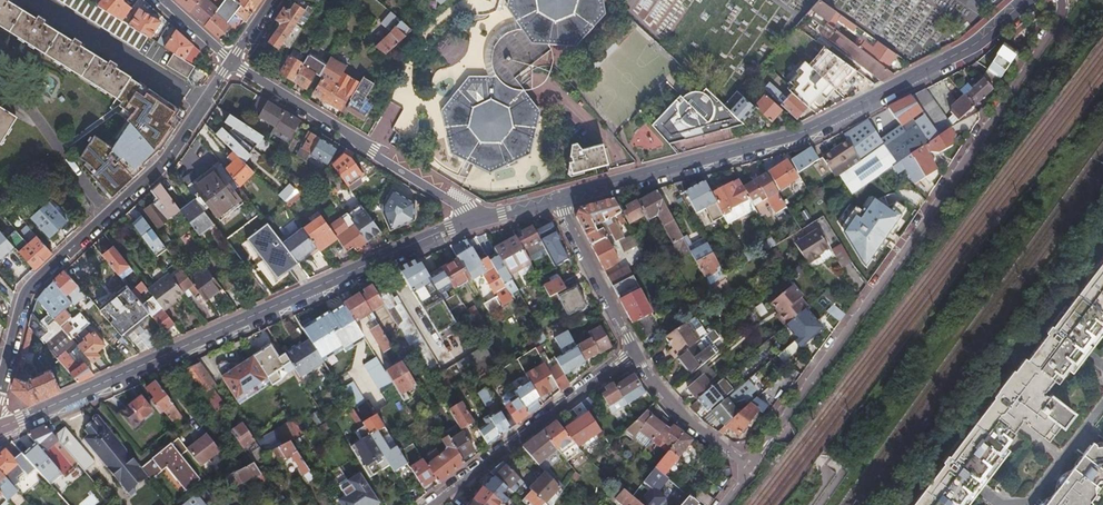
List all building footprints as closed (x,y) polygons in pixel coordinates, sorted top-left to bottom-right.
[(67,66),(116,96),(117,97),(129,77),(129,76),(114,67),(116,64),(108,59),(107,62),(78,44),(81,41),(73,37),(71,40),(42,22),(44,19),(37,14),(35,17),(8,0),(0,0),(0,24),(67,66)] [(148,36),(128,24),(121,20),(98,5),(89,0),(59,0),(68,6),(98,24),(139,50),(148,36)] [(98,5),(121,20),(131,8),(122,0),(102,0),(98,5)] [(200,0),(177,0),(191,13),(200,0)] [(224,0),(215,0),(216,1),(213,5),(207,0),(200,0),(191,13),(204,26),(213,13),(214,14),(224,0)] [(218,38),(229,26),(226,25),(235,14),(246,23),(252,14),(235,1),(234,0),(224,0),(214,14),(213,13),(204,26),(218,38)] [(235,1),(252,14),(261,0),(235,0),(235,1)] [(551,43),(574,45),(604,13),(602,0),(508,0),(506,6),(519,26),(516,31),(513,30),(511,29),(508,29),(506,30),(503,30),(501,32),(500,32),(498,33),(496,34),(496,35),(494,36),(493,37),(492,39),(491,40),(490,41),(490,42),(489,43),(488,44),(487,45),(487,47),(487,48),(487,49),(487,50),(486,51),(486,52),(486,53),(486,54),(486,56),(486,58),(487,60),(487,61),(487,62),(487,64),(488,65),(488,66),(489,67),(490,68),(491,69),(492,70),(493,71),(494,72),(495,72),(493,76),(469,76),(441,110),(451,153),(490,172),(530,153),(539,110),(512,76),(533,62),(530,42),(551,43)] [(820,0),(818,0),(812,8),(829,20),(835,11),(820,0)] [(302,28),(313,10),(307,6),(305,10),(294,3),(290,9),(287,10),(283,7),(279,13),(302,28)] [(138,7),(128,24),(148,36),(149,37),(160,20),(138,7)] [(827,23),(832,27),(838,18),(841,20),(839,23),(852,32),(856,26),(835,11),(829,20),(827,23)] [(375,47),(385,53),(412,29),(392,12),(381,24),(389,33),(375,47)] [(289,48),(302,28),(279,13),(275,19),(278,22),(279,25),(268,41),(279,48),(282,44),(289,48)] [(409,18),(406,22),(411,27),(414,23),(409,18)] [(821,32),(883,79),(894,73),(887,67),(859,47),(855,44),(832,27),(827,23),(821,32)] [(173,52),(191,63),(200,50),(176,29),(167,40),(160,36),(156,41),(173,52)] [(860,37),(855,44),(859,47),(887,67),(897,54),(878,41),(873,47),(860,37)] [(554,48),(551,43),(530,42),(533,62),(554,48)] [(992,63),(1005,72),(1017,53),(1003,44),(995,55),(996,56),(992,62),(992,63)] [(315,73),(319,76),(325,65),(313,58),(320,48),(315,45),(310,52),(293,81),(306,88),(315,73)] [(280,73),(293,81),(310,52),(307,50),(303,57),(299,62),(290,56),(286,54),(279,66),(283,68),(280,73)] [(299,62),(303,57),(293,51),(290,56),(299,62)] [(191,63),(173,52),(165,64),(187,77),(194,65),(191,63)] [(313,93),(327,101),(336,85),(343,73),(344,70),(345,67),(329,58),(325,65),(319,76),(322,78),(313,93)] [(790,83),(812,102),(820,93),(825,98),(834,88),(804,61),(795,71),(797,72),(789,81),(790,83)] [(1001,78),(1005,72),(992,63),(988,69),(1001,78)] [(994,88),(1001,78),(988,69),(983,76),(984,77),(982,79),(974,86),(973,84),(970,87),(972,88),(965,95),(974,106),(994,88)] [(360,82),(343,73),(336,85),(327,101),(326,101),(340,109),(339,110),(342,111),(352,95),(360,82)] [(90,174),(111,196),(144,165),(142,163),(158,149),(159,150),(167,137),(163,135),(170,125),(174,128),(181,117),(175,114),(179,108),(154,91),(153,93),(139,83),(140,81),(139,81),(138,83),(129,77),(117,97),(116,96),(115,97),(120,100),(118,104),(130,112),(125,119),(128,120),(111,146),(93,134),(79,156),(88,162),(93,167),(90,170),(92,172),(90,174)] [(373,83),(363,77),(360,82),(352,95),(342,111),(346,114),(349,110),(364,119),(371,107),(366,103),(368,99),(365,97),(373,83)] [(796,118),(812,102),(790,83),(786,87),(791,91),(783,99),(778,94),(775,99),(796,118)] [(729,110),(723,104),(705,88),(702,92),(700,91),(697,91),(695,91),(694,91),(691,92),(690,92),(682,97),(680,95),(651,125),(665,140),(668,143),(743,124),(740,121),(729,110)] [(391,98),(385,89),(369,116),(377,120),(391,98)] [(946,119),(925,89),(910,96),(938,135),(949,129),(952,127),(951,126),(946,119)] [(754,107),(770,122),(781,109),(765,94),(753,107),(754,107)] [(259,95),(250,110),(274,125),(283,110),(267,100),(260,96),(259,95)] [(974,106),(965,95),(964,96),(951,108),(952,109),(950,112),(952,114),(958,120),(958,121),(974,106)] [(753,107),(742,96),(729,110),(740,121),(754,107),(753,107)] [(938,135),(910,96),(895,104),(888,108),(901,126),(881,141),(866,119),(843,135),(847,141),(861,161),(838,176),(851,195),(880,176),(901,162),(911,155),(938,135)] [(15,116),(0,107),(0,142),(15,116)] [(175,114),(181,117),(184,112),(179,108),(175,114)] [(274,125),(271,130),(286,140),(298,119),(283,110),(274,125)] [(409,132),(416,119),(402,111),(395,124),(409,132)] [(263,135),(229,113),(224,122),(232,127),(230,130),(252,147),(256,142),(257,143),(263,135)] [(952,114),(946,119),(951,126),(958,120),(952,114)] [(163,135),(167,137),(174,128),(170,125),(163,135)] [(221,127),(214,133),(215,134),(232,150),(232,151),(242,160),(248,152),(252,148),(229,130),(227,132),(221,127)] [(925,176),(925,177),(937,170),(927,154),(931,152),(938,153),(953,146),(954,136),(949,129),(938,135),(911,155),(914,159),(925,176)] [(230,130),(229,130),(252,148),(252,147),(230,130)] [(297,156),(305,161),(310,152),(319,137),(308,131),(301,142),(303,144),(302,147),(302,148),(297,156)] [(319,137),(310,152),(326,162),(335,147),(319,137)] [(288,146),(286,149),(290,151),(295,143),(291,140),(288,146)] [(835,178),(838,176),(861,161),(847,141),(821,158),(835,178)] [(604,163),(599,145),(578,150),(577,144),(572,145),(566,163),(569,173),(604,163)] [(811,148),(791,160),(792,163),(798,173),(819,159),(811,148)] [(230,161),(225,167),(239,186),(253,171),(242,160),(232,151),(226,156),(230,161)] [(342,151),(330,162),(350,189),(361,182),(358,177),(362,174),(350,157),(342,151)] [(914,159),(911,155),(901,162),(904,166),(914,159)] [(915,183),(917,186),(920,183),(918,181),(925,176),(914,159),(904,166),(901,162),(880,176),(884,180),(895,172),(896,174),(897,176),(906,170),(914,184),(915,183)] [(787,160),(768,172),(779,190),(798,178),(787,160)] [(225,167),(223,165),(218,169),(214,164),(191,182),(220,220),(243,201),(239,196),(244,192),(243,192),(239,186),(225,167)] [(331,167),(321,176),(327,182),(337,173),(331,167)] [(318,174),(304,186),(301,188),(304,192),(322,178),(319,174),(318,174)] [(743,189),(751,202),(763,194),(776,214),(787,207),(766,174),(743,189)] [(711,195),(722,217),(726,225),(755,210),(751,202),(743,189),(738,181),(711,195)] [(180,209),(160,182),(151,190),(157,199),(144,209),(149,216),(147,217),(151,223),(154,221),(157,226),(180,209)] [(288,182),(276,194),(284,201),(295,188),(288,182)] [(712,223),(722,217),(711,195),(704,182),(697,185),(691,189),(684,192),(687,198),(686,198),(686,199),(687,199),(695,214),(705,209),(712,223)] [(301,188),(284,202),(287,206),(304,192),(301,188)] [(413,201),(391,188),(382,204),(381,212),(388,229),(412,218),(411,214),(412,210),(411,205),(413,201)] [(644,216),(647,221),(655,216),(658,218),(672,244),(682,239),(656,191),(636,202),(644,216)] [(858,263),(866,270),(912,209),(896,201),(891,207),(883,203),(871,196),(859,209),(852,205),(836,227),(858,263)] [(194,198),(180,209),(198,233),(213,222),(194,198)] [(48,200),(30,217),(49,237),(66,221),(48,200)] [(590,246),(606,237),(611,235),(615,242),(618,240),(624,238),(615,223),(607,227),(604,222),(616,215),(621,225),(625,223),(612,200),(598,203),(578,209),(575,217),(590,246)] [(629,224),(644,216),(636,202),(626,207),(628,211),(623,214),(629,224)] [(364,209),(360,204),(348,213),(351,218),(354,223),(366,239),(379,230),(364,209)] [(790,237),(801,230),(789,211),(783,215),(791,229),(773,240),(776,245),(790,237)] [(347,213),(340,218),(344,223),(351,218),(347,213)] [(329,226),(320,214),(302,227),(315,246),(318,250),(337,236),(329,227),(329,226)] [(159,239),(141,215),(131,222),(156,255),(166,248),(164,245),(159,239)] [(340,218),(329,227),(337,236),(347,250),(355,244),(357,246),(366,239),(354,223),(351,218),(344,223),(340,218)] [(277,276),(297,260),(282,241),(267,222),(247,237),(277,276)] [(550,223),(536,230),(545,248),(544,249),(549,259),(554,268),(563,263),(554,247),(553,244),(559,241),(560,240),(550,223)] [(26,224),(18,232),(43,260),(51,252),(26,224)] [(297,260),(300,265),(319,250),(318,250),(315,246),(302,227),(301,226),(282,241),(297,260)] [(544,249),(532,226),(521,232),(523,237),(517,240),(525,254),(528,252),(535,248),(533,244),(536,242),(538,246),(546,261),(549,259),(544,249)] [(18,232),(15,229),(5,237),(14,247),(19,253),(33,268),(43,260),(18,232)] [(804,260),(808,265),(817,260),(815,257),(829,248),(817,229),(795,244),(797,248),(804,260)] [(14,247),(5,237),(0,231),(0,261),(14,247)] [(165,234),(159,239),(164,245),(170,241),(165,234)] [(624,252),(637,245),(631,234),(624,238),(618,240),(624,252)] [(515,236),(493,247),(496,253),(508,274),(530,263),(528,259),(525,254),(517,240),(515,236)] [(590,246),(603,270),(619,262),(606,237),(590,246)] [(704,277),(708,285),(725,276),(722,272),(703,238),(690,245),(686,237),(682,239),(690,253),(700,271),(704,277)] [(768,240),(767,245),(769,249),(776,245),(773,240),(772,238),(768,240)] [(682,239),(672,244),(674,253),(678,250),(682,257),(690,253),(682,239)] [(842,267),(851,261),(846,252),(840,244),(831,250),(842,267)] [(113,245),(102,254),(102,255),(113,268),(115,271),(117,273),(128,264),(113,245)] [(455,257),(457,260),(468,280),(481,272),(483,271),(485,273),(482,275),(493,294),(495,293),(502,304),(511,299),(504,287),(502,284),(492,266),(489,260),(487,258),(487,257),(479,262),(471,248),(455,257)] [(508,274),(496,253),(490,256),(487,258),(489,260),(492,266),(502,284),(511,279),(508,274)] [(747,254),(743,256),(746,263),(753,259),(751,255),(747,254)] [(1084,280),(1085,281),(1075,294),(1102,315),(1102,255),(1084,280)] [(418,259),(397,268),(440,338),(458,327),(448,311),(428,277),(418,259)] [(554,268),(549,259),(546,261),(551,271),(552,271),(555,269),(554,268)] [(457,260),(442,269),(452,287),(454,289),(469,280),(468,280),(457,260)] [(607,277),(612,287),(633,276),(628,266),(607,277)] [(204,299),(220,286),(207,268),(190,280),(195,287),(204,299)] [(442,269),(428,277),(448,311),(462,303),(457,293),(450,298),(446,291),(452,287),(442,269)] [(64,270),(53,280),(57,285),(59,288),(65,294),(74,302),(85,293),(64,270)] [(191,290),(195,287),(190,280),(185,273),(184,272),(183,270),(173,277),(183,291),(185,290),(186,289),(188,287),(190,290),(191,290)] [(565,278),(561,280),(561,281),(565,289),(566,289),(584,280),(579,272),(565,279),(565,278)] [(170,302),(183,292),(183,291),(173,277),(170,273),(148,289),(153,296),(164,310),(172,304),(170,302)] [(622,306),(631,323),(652,313),(633,276),(612,287),(622,306)] [(379,277),(369,281),(372,286),(376,293),(385,287),(379,277)] [(565,289),(561,281),(561,280),(559,277),(542,286),(549,297),(565,289)] [(121,278),(93,302),(122,335),(149,312),(130,290),(124,282),(122,279),(121,278)] [(57,285),(53,280),(46,287),(49,292),(57,285)] [(164,331),(174,323),(164,310),(153,296),(145,302),(138,294),(146,287),(141,281),(130,290),(149,312),(164,331)] [(49,292),(46,287),(36,296),(36,298),(49,314),(61,327),(80,311),(65,294),(59,288),(57,285),(49,292)] [(362,299),(370,311),(373,309),(374,310),(383,304),(376,293),(372,286),(363,291),(366,296),(362,299)] [(376,293),(383,304),(423,369),(429,378),(442,371),(396,296),(392,298),(385,287),(376,293)] [(575,288),(558,297),(568,315),(585,306),(575,288)] [(802,311),(803,310),(797,301),(799,300),(789,288),(768,306),(776,315),(772,318),(781,329),(784,326),(802,311)] [(1024,361),(1052,382),(1054,383),(1064,370),(1102,320),(1102,315),(1075,294),(1066,307),(1064,306),(1044,332),(1045,334),(1024,361)] [(360,295),(343,304),(354,321),(370,311),(362,299),(360,295)] [(760,317),(768,313),(762,303),(755,307),(760,317)] [(354,321),(343,304),(330,312),(380,391),(392,383),(385,372),(355,323),(354,321)] [(845,314),(834,306),(828,313),(841,323),(846,315),(845,314)] [(467,311),(471,317),(477,313),(473,307),(467,311)] [(80,311),(61,327),(71,338),(89,322),(80,311)] [(370,311),(354,321),(355,323),(371,313),(370,311)] [(796,339),(813,324),(802,311),(784,326),(796,339)] [(40,322),(32,313),(28,326),(33,331),(43,343),(61,327),(49,314),(40,322)] [(471,317),(472,319),(474,321),(479,318),(477,313),(471,317)] [(675,360),(679,357),(693,345),(700,340),(699,339),(706,333),(698,320),(690,326),(688,323),(666,338),(674,350),(670,352),(675,360)] [(323,362),(351,407),(352,409),(365,401),(315,322),(303,330),(310,341),(323,362)] [(819,331),(813,324),(796,339),(793,341),(799,348),(800,349),(819,331)] [(382,354),(392,348),(390,343),(385,336),(379,325),(369,331),(382,354)] [(33,331),(28,326),(22,352),(26,353),(33,331)] [(584,341),(575,346),(582,358),(587,356),(588,358),(607,347),(597,328),(588,333),(591,337),(584,341)] [(62,329),(44,344),(77,381),(93,374),(85,363),(78,367),(64,351),(73,343),(62,329)] [(679,357),(692,375),(707,362),(719,352),(712,344),(720,338),(713,330),(700,340),(693,345),(679,357)] [(85,339),(77,345),(92,362),(100,355),(96,351),(104,344),(93,331),(90,333),(89,332),(83,337),(85,339)] [(568,383),(575,378),(570,371),(584,363),(582,358),(575,346),(567,331),(554,338),(563,354),(555,359),(568,383)] [(294,347),(284,353),(299,377),(323,362),(310,341),(302,346),(300,343),(294,347)] [(780,353),(786,359),(799,348),(793,341),(780,353)] [(488,344),(473,353),(484,372),(487,377),(495,372),(500,369),(502,367),(488,344)] [(270,346),(253,357),(266,378),(283,367),(270,346)] [(566,385),(568,383),(555,359),(554,357),(547,360),(542,352),(538,354),(544,364),(550,374),(559,390),(566,385)] [(484,372),(473,353),(455,363),(464,377),(467,382),(484,372)] [(266,378),(253,357),(232,371),(227,363),(223,362),(221,362),(218,364),(217,367),(217,369),(222,377),(221,378),(239,404),(270,384),(266,378)] [(992,398),(972,424),(1003,448),(1012,438),(1020,427),(1018,426),(1021,422),(1020,421),(1020,419),(1024,419),(1024,421),(1024,423),(1026,425),(1025,427),(1047,443),(1057,430),(1056,429),(1058,426),(1061,428),(1071,413),(1048,395),(1047,397),(1044,395),(1042,395),(1039,395),(1038,391),(1042,391),(1044,388),(1046,390),(1052,382),(1024,361),(1023,359),(1013,372),(1010,371),(990,396),(992,398)] [(385,372),(392,383),(403,401),(408,397),(403,390),(410,385),(412,387),(416,385),(410,377),(401,362),(385,372)] [(200,363),(186,369),(216,412),(225,406),(212,388),(216,386),(200,363)] [(455,363),(442,371),(451,386),(464,377),(455,363)] [(544,364),(525,375),(529,381),(538,396),(542,394),(550,389),(544,378),(550,374),(544,364)] [(790,366),(771,384),(783,394),(786,393),(798,381),(802,376),(790,366)] [(27,380),(15,376),(12,388),(29,403),(60,389),(51,368),(43,371),(43,373),(31,377),(28,376),(27,380)] [(500,369),(495,372),(510,395),(514,392),(513,390),(500,369)] [(697,401),(712,388),(708,383),(716,376),(710,370),(702,377),(687,389),(697,401)] [(634,374),(615,386),(622,399),(625,403),(625,404),(626,403),(634,412),(652,398),(640,384),(634,374)] [(727,376),(724,380),(733,391),(737,387),(727,376)] [(712,388),(697,401),(689,407),(695,414),(703,408),(708,413),(733,391),(724,380),(713,389),(712,388)] [(529,381),(513,390),(514,392),(518,398),(528,414),(539,405),(536,401),(539,398),(538,396),(529,381)] [(150,402),(159,414),(164,410),(169,416),(168,418),(175,426),(183,419),(155,382),(146,389),(153,399),(150,402)] [(725,427),(753,400),(749,397),(755,391),(747,382),(735,392),(724,402),(712,413),(718,419),(725,427)] [(615,386),(612,383),(604,388),(606,393),(601,396),(609,407),(622,399),(615,386)] [(493,402),(485,388),(478,392),(486,406),(493,402)] [(133,413),(139,421),(152,412),(140,396),(136,399),(137,400),(128,407),(133,413)] [(588,396),(581,402),(588,412),(595,407),(588,396)] [(528,414),(518,398),(505,406),(516,423),(528,414)] [(761,406),(758,410),(763,413),(768,406),(756,398),(753,400),(761,406)] [(622,399),(609,407),(611,411),(625,403),(622,399)] [(761,406),(753,400),(725,427),(730,430),(742,439),(748,430),(745,428),(758,410),(761,406)] [(489,417),(479,401),(474,404),(486,423),(477,429),(487,445),(494,440),(499,436),(490,421),(490,420),(489,417)] [(578,419),(563,429),(568,435),(578,446),(600,430),(588,412),(581,402),(571,409),(578,419)] [(461,403),(449,410),(456,423),(461,431),(465,428),(464,426),(472,421),(461,403)] [(771,411),(780,415),(784,407),(776,403),(771,411)] [(640,430),(653,440),(663,426),(667,421),(663,419),(667,416),(657,404),(647,413),(645,410),(635,419),(624,430),(624,431),(632,438),(634,436),(640,430)] [(131,428),(139,421),(133,413),(128,407),(120,413),(131,428)] [(499,411),(489,417),(490,420),(490,421),(499,436),(505,431),(509,428),(499,411)] [(718,419),(712,413),(705,419),(703,421),(709,426),(718,419)] [(141,467),(98,415),(95,414),(93,416),(92,418),(94,422),(85,430),(88,435),(83,439),(130,495),(135,490),(133,487),(147,475),(141,467)] [(376,414),(361,423),(364,427),(381,454),(394,476),(400,472),(397,469),(407,463),(396,446),(389,450),(377,431),(384,427),(376,414)] [(622,427),(624,430),(635,419),(633,416),(622,427)] [(254,440),(259,447),(264,454),(273,450),(289,442),(303,435),(294,421),(254,440)] [(551,424),(542,431),(554,447),(555,446),(557,450),(560,454),(567,461),(581,450),(578,446),(568,435),(563,429),(556,421),(551,424)] [(242,423),(230,432),(244,452),(247,456),(259,447),(254,440),(242,423)] [(444,431),(447,436),(461,459),(473,450),(461,431),(456,423),(444,431)] [(921,491),(940,504),(960,504),(977,482),(1003,448),(972,424),(962,438),(960,437),(939,463),(941,465),(921,491)] [(183,446),(187,451),(196,462),(216,447),(199,425),(189,433),(191,435),(193,438),(189,441),(183,446)] [(45,426),(27,434),(63,476),(72,468),(77,463),(53,436),(45,426)] [(663,426),(653,440),(660,445),(664,440),(672,446),(682,433),(681,432),(673,427),(669,431),(663,426)] [(381,454),(364,427),(358,430),(363,440),(352,447),(354,450),(356,449),(366,464),(363,466),(369,475),(379,469),(373,459),(381,454)] [(718,432),(723,436),(730,430),(725,427),(718,432)] [(64,428),(53,436),(77,463),(84,472),(94,463),(64,428)] [(640,430),(634,436),(647,446),(653,440),(640,430)] [(528,443),(522,447),(538,465),(541,463),(557,450),(555,446),(554,447),(542,431),(527,442),(528,443)] [(682,433),(672,446),(668,450),(677,458),(691,440),(682,433)] [(24,435),(10,442),(20,453),(23,456),(34,447),(24,435)] [(461,459),(447,436),(441,440),(446,448),(445,452),(440,456),(436,450),(428,456),(432,461),(427,466),(435,479),(437,483),(452,472),(463,463),(461,459)] [(177,438),(162,450),(192,487),(199,480),(180,456),(187,451),(183,446),(177,438)] [(289,442),(273,450),(276,454),(281,462),(290,456),(307,482),(313,478),(289,442)] [(1099,445),(1095,445),(1092,443),(1074,468),(1098,486),(1099,484),(1102,483),(1102,444),(1099,445)] [(216,447),(196,462),(199,466),(219,451),(216,447)] [(247,456),(252,463),(264,455),(264,454),(259,447),(247,456)] [(162,450),(141,467),(147,475),(151,480),(166,468),(185,492),(192,487),(162,450)] [(264,454),(264,455),(267,459),(276,454),(273,450),(264,454)] [(677,458),(668,450),(668,451),(654,467),(664,475),(677,458)] [(20,453),(13,460),(5,451),(0,455),(0,472),(5,478),(7,480),(11,484),(13,486),(17,483),(14,479),(23,472),(25,474),(33,467),(23,456),(20,453)] [(233,462),(240,471),(252,464),(252,463),(247,456),(244,452),(241,453),(244,457),(233,462)] [(567,461),(560,454),(555,459),(570,478),(575,471),(573,469),(567,461)] [(427,466),(423,460),(410,467),(422,487),(435,479),(427,466)] [(523,482),(503,461),(496,466),(490,471),(494,475),(508,488),(512,492),(518,487),(523,482)] [(235,473),(225,476),(233,486),(246,480),(260,474),(253,464),(252,464),(240,471),(235,473)] [(730,468),(727,466),(711,485),(720,492),(732,477),(730,468)] [(654,467),(643,482),(646,484),(643,487),(648,491),(638,502),(641,504),(658,504),(665,498),(657,491),(668,478),(664,475),(654,467)] [(1074,468),(1066,477),(1065,477),(1064,476),(1063,476),(1063,477),(1062,477),(1061,477),(1061,478),(1060,478),(1060,479),(1060,480),(1060,481),(1060,482),(1060,483),(1061,483),(1061,484),(1053,495),(1066,504),(1092,504),(1093,504),(1091,502),(1096,496),(1096,490),(1098,486),(1074,468)] [(1066,477),(1074,468),(1061,477),(1062,477),(1063,477),(1063,476),(1064,476),(1065,477),(1066,477)] [(575,471),(570,478),(570,479),(574,482),(579,474),(575,471)] [(0,495),(11,484),(7,480),(5,478),(0,472),(0,494),(0,495)] [(380,504),(379,502),(359,473),(348,480),(347,479),(338,486),(345,496),(338,500),(341,504),(379,504),(380,504)] [(545,473),(530,489),(531,490),(546,504),(553,504),(562,491),(545,473)] [(260,474),(246,480),(248,484),(251,483),(251,482),(262,477),(260,474)] [(494,475),(490,478),(488,476),(480,485),(504,504),(508,500),(502,495),(508,488),(494,475)] [(49,476),(45,480),(58,495),(62,491),(49,476)] [(1060,480),(1060,479),(1053,495),(1061,484),(1061,483),(1060,483),(1060,482),(1060,481),(1060,480)] [(523,482),(518,487),(520,489),(517,492),(523,495),(530,489),(523,482)] [(58,495),(67,504),(88,504),(70,484),(62,491),(58,495)] [(473,500),(480,504),(504,504),(480,485),(473,494),(475,496),(473,500)] [(92,487),(84,494),(89,500),(97,493),(92,487)] [(531,490),(520,500),(525,504),(546,504),(531,490)] [(624,490),(615,500),(621,504),(641,504),(638,502),(631,496),(624,490)] [(696,497),(705,504),(710,504),(714,500),(702,490),(696,497)] [(921,491),(911,504),(940,504),(921,491)] [(392,504),(405,504),(398,495),(389,501),(392,504)] [(1053,495),(1046,504),(1045,504),(1044,504),(1043,504),(1042,504),(1041,504),(1040,504),(1066,504),(1053,495)] [(1046,504),(1053,495),(1040,504),(1041,504),(1042,504),(1043,504),(1044,504),(1045,504),(1046,504)] [(689,496),(681,504),(700,504),(689,496)]
